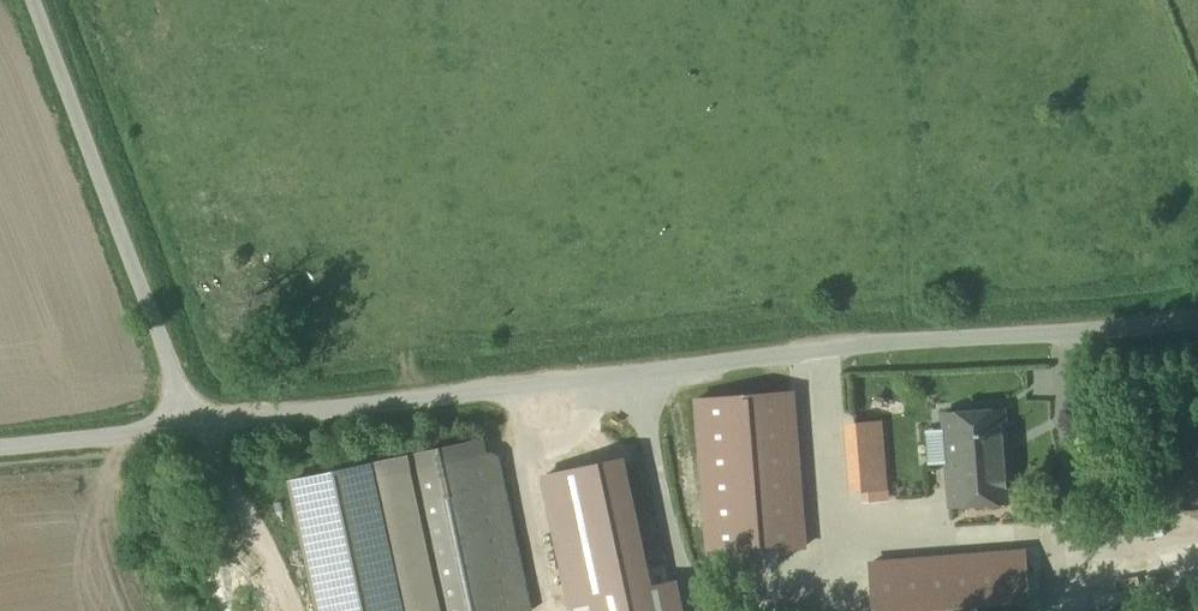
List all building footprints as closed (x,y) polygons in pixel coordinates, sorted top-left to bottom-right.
[(1005,410),(944,414),(951,509),(1008,505),(1003,437),(1007,437),(1005,410)] [(862,437),(696,452),(701,514),(746,510),(751,568),(803,563),(798,509),(868,503),(862,437)] [(362,478),(389,610),(528,610),(494,450),(362,478)] [(615,472),(546,485),(568,602),(590,598),(638,589),(615,472)] [(903,511),(849,517),(858,607),(937,599),(930,528),(905,531),(903,511)] [(590,598),(592,610),(666,610),(661,585),(638,589),(590,598)]
